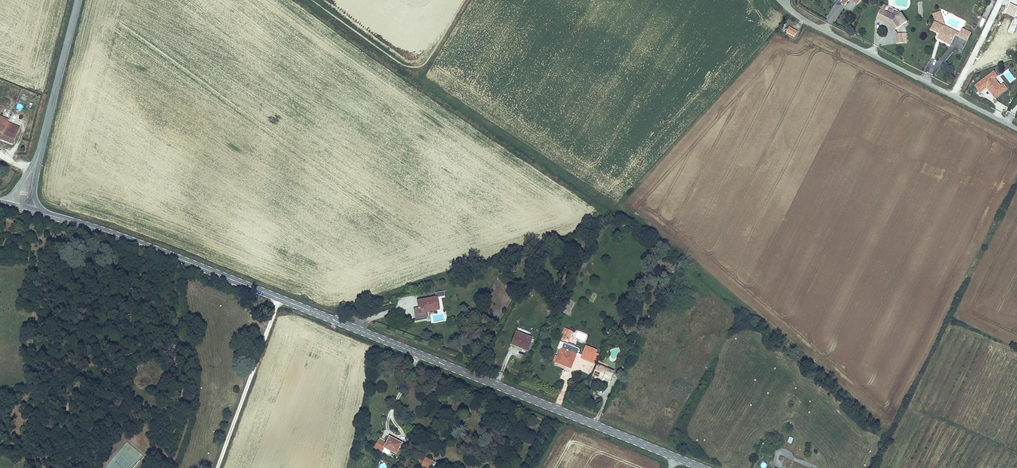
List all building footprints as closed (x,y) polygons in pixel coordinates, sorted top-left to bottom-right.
[(890,24),(895,31),(908,23),(902,14),(896,17),(885,11),(887,6),(883,4),(878,16),(881,18),(880,21),(889,25),(890,24)] [(955,35),(958,37),(959,34),(945,27),(940,12),(939,12),(940,17),(934,20),(935,23),(943,27),(944,29),(943,30),(955,35)] [(943,36),(941,41),(950,46),(955,35),(943,30),(944,29),(943,27),(935,23),(931,31),(939,35),(943,36)] [(889,25),(895,35),(898,34),(895,31),(890,24),(889,25)] [(785,33),(793,37),(796,32),(787,28),(785,33)] [(962,29),(959,34),(958,37),(967,41),(971,33),(962,29)] [(896,44),(903,44),(903,34),(898,34),(895,35),(896,44)] [(4,99),(1,97),(0,99),(0,106),(12,110),(15,103),(12,102),(14,95),(7,92),(4,99)] [(22,101),(20,106),(27,109),(29,103),(22,101)] [(20,127),(7,122),(8,120),(0,116),(0,140),(13,145),(20,127)] [(418,307),(420,313),(429,311),(439,309),(437,298),(417,302),(418,307)] [(428,317),(429,318),(430,317),(429,311),(420,313),(418,307),(413,308),(416,319),(428,317)] [(572,334),(568,332),(564,343),(568,344),(572,334)] [(527,338),(515,334),(511,344),(522,349),(527,338)] [(531,340),(527,338),(522,349),(527,351),(531,340)] [(580,359),(596,366),(600,356),(596,354),(597,351),(585,346),(580,359)] [(577,355),(562,349),(556,362),(571,369),(577,355)] [(615,373),(603,368),(604,368),(597,365),(592,378),(602,382),(604,377),(612,380),(615,373)] [(385,449),(397,455),(401,443),(391,438),(385,449)] [(427,467),(429,467),(433,461),(425,456),(421,465),(427,467)]
